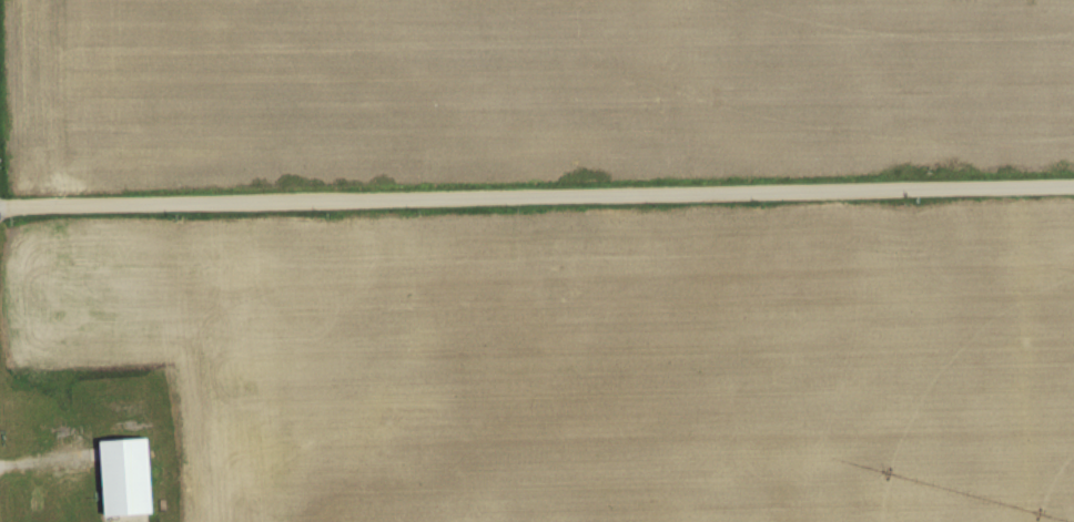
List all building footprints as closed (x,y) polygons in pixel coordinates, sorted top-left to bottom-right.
[(102,515),(151,513),(147,438),(98,440),(102,515)]
